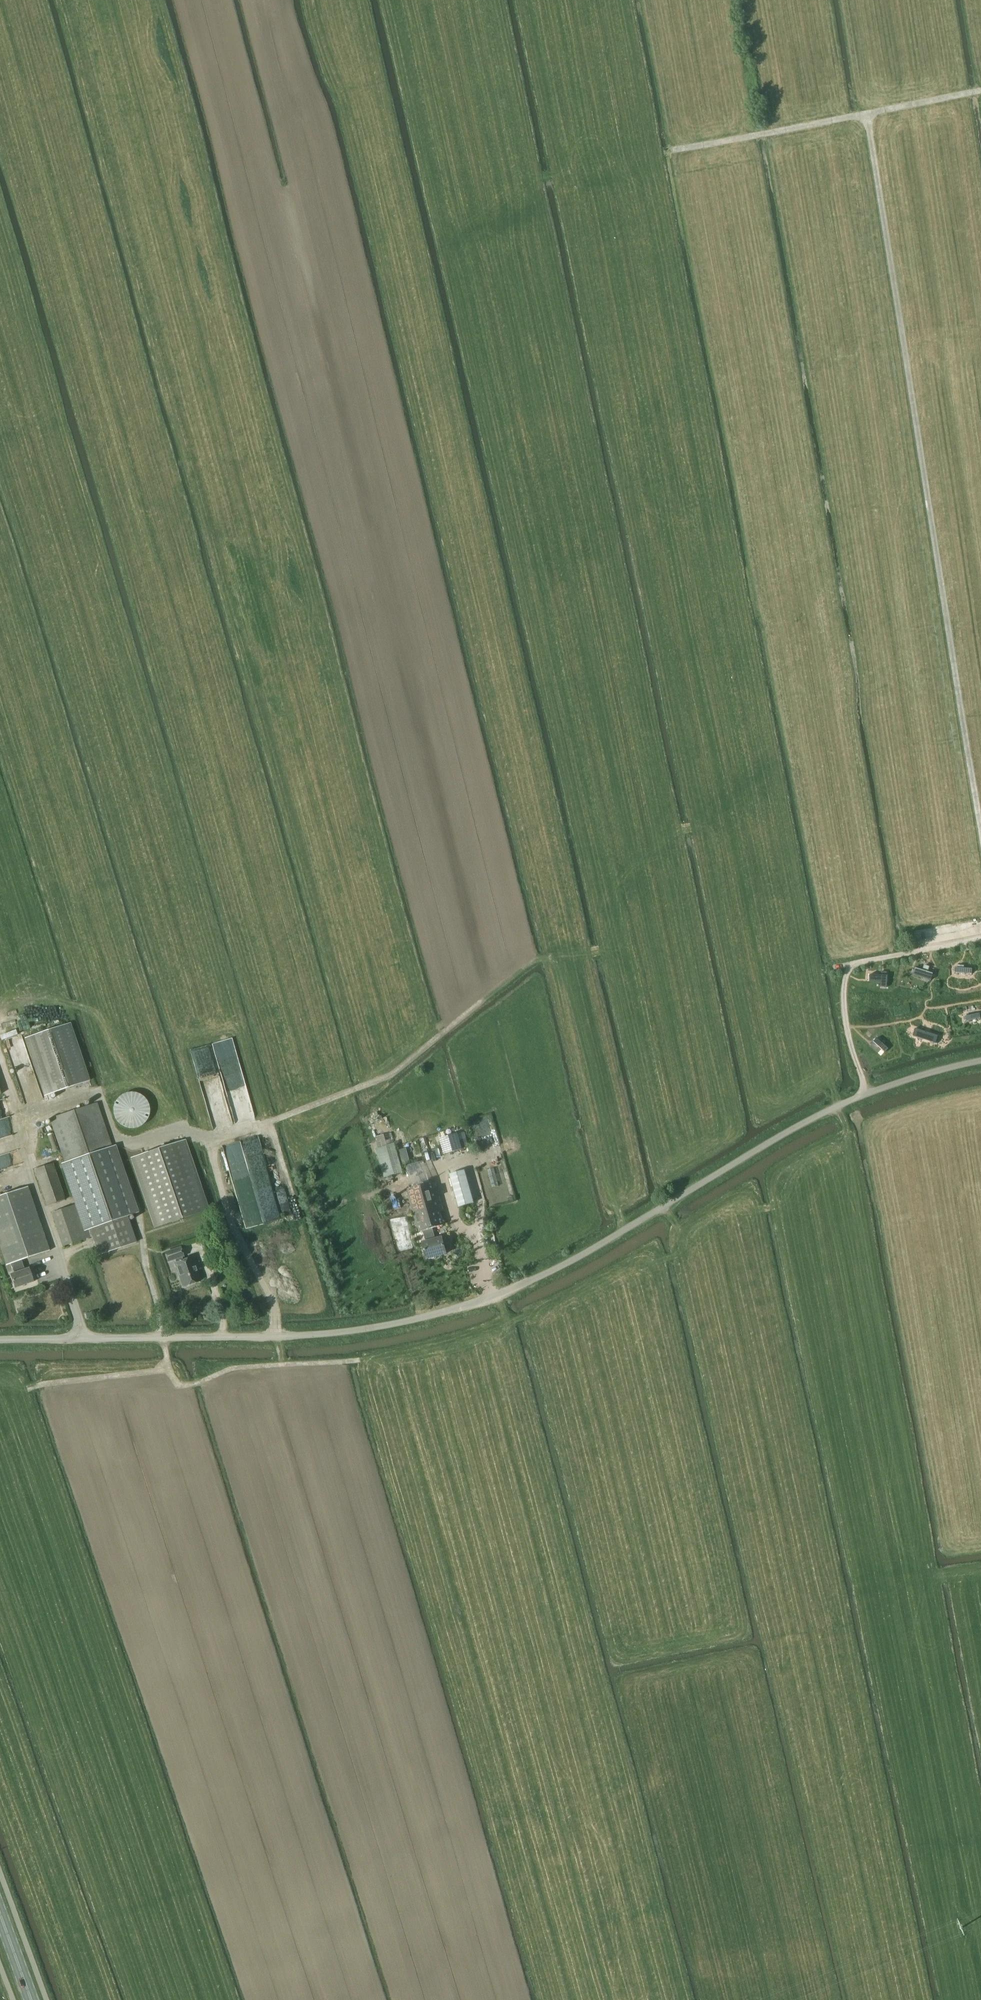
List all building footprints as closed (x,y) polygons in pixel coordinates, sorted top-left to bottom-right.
[(913,970),(912,977),(932,979),(933,973),(913,970)] [(871,975),(870,983),(882,984),(882,989),(888,989),(888,984),(889,976),(871,975)] [(965,985),(958,988),(961,1008),(969,1006),(965,985)] [(963,1025),(965,1033),(980,1029),(980,1020),(963,1025)] [(90,1081),(71,1023),(24,1038),(44,1096),(90,1081)] [(915,1028),(913,1036),(936,1043),(938,1036),(915,1028)] [(877,1038),(873,1042),(885,1053),(888,1049),(877,1038)] [(135,1214),(97,1103),(49,1119),(78,1204),(51,1213),(62,1247),(92,1237),(99,1256),(137,1243),(128,1216),(135,1214)] [(440,1139),(444,1155),(462,1150),(460,1141),(458,1134),(440,1139)] [(130,1158),(154,1229),(209,1210),(185,1139),(130,1158)] [(466,1139),(460,1141),(462,1150),(469,1148),(466,1139)] [(34,1170),(46,1206),(65,1199),(53,1163),(34,1170)] [(449,1175),(458,1208),(474,1203),(465,1170),(449,1175)] [(425,1242),(426,1241),(436,1239),(433,1229),(444,1225),(441,1213),(444,1212),(435,1182),(406,1190),(418,1233),(423,1231),(425,1242)] [(22,1260),(50,1251),(27,1187),(0,1196),(0,1248),(6,1266),(11,1264),(22,1260)] [(442,1237),(436,1239),(426,1241),(425,1242),(422,1242),(427,1259),(446,1253),(442,1237)] [(183,1260),(182,1257),(183,1256),(180,1247),(165,1252),(168,1261),(175,1259),(176,1263),(175,1263),(183,1287),(200,1281),(197,1271),(199,1270),(194,1256),(183,1260)] [(25,1269),(22,1260),(11,1264),(14,1273),(10,1274),(15,1288),(33,1282),(28,1268),(25,1269)]
